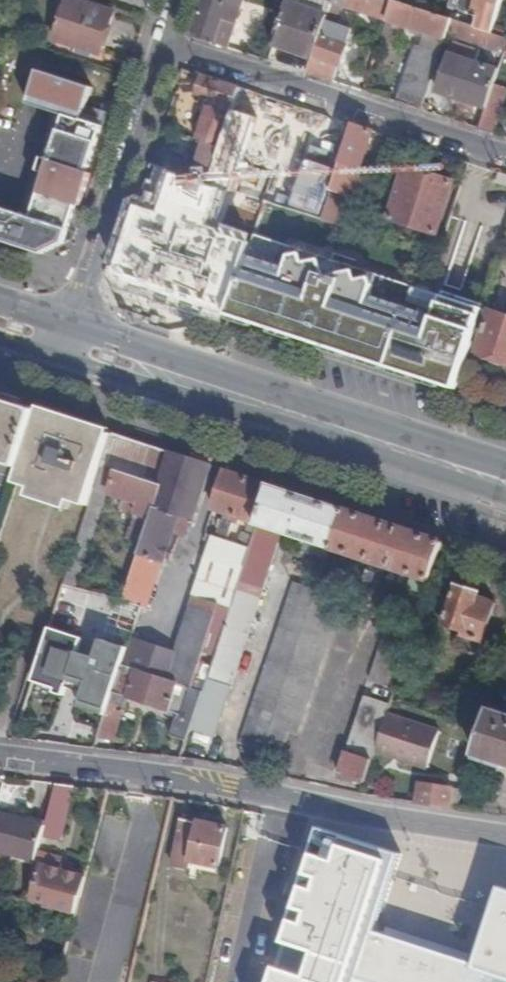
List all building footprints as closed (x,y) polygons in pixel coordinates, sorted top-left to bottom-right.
[(116,15),(70,0),(57,41),(102,55),(116,15)] [(156,0),(110,0),(151,14),(156,0)] [(196,38),(231,50),(246,0),(209,0),(196,38)] [(323,0),(292,0),(291,4),(329,17),(334,4),(323,0)] [(391,22),(397,4),(385,0),(351,0),(349,8),(391,22)] [(504,0),(481,0),(477,13),(482,15),(476,31),(492,36),(504,0)] [(397,4),(391,22),(448,41),(449,37),(454,23),(445,19),(397,3),(397,4)] [(291,4),(277,47),(316,60),(327,23),(329,17),(291,4)] [(316,60),(310,75),(336,84),(353,32),(327,23),(316,60)] [(449,37),(505,56),(505,41),(492,36),(476,31),(454,23),(449,37)] [(479,107),(488,110),(497,85),(501,71),(478,63),(482,53),(460,46),(456,57),(453,55),(441,94),(462,101),(460,107),(477,113),(479,107)] [(419,49),(400,105),(424,113),(427,102),(442,57),(419,49)] [(104,126),(85,121),(95,89),(41,72),(30,105),(55,113),(22,215),(0,208),(0,242),(39,255),(65,244),(104,126)] [(242,90),(207,78),(201,98),(214,103),(201,141),(208,143),(198,171),(195,180),(211,185),(242,90)] [(482,131),(496,136),(505,105),(505,89),(497,85),(488,110),(482,131)] [(299,109),(242,90),(211,185),(268,204),(299,109)] [(427,102),(424,113),(429,114),(432,104),(427,102)] [(306,216),(316,186),(302,181),(323,117),(299,109),(268,204),(306,216)] [(376,134),(356,127),(335,193),(325,223),(345,229),(376,134)] [(201,141),(199,140),(191,164),(187,162),(182,175),(195,180),(198,171),(208,143),(201,141)] [(187,162),(159,153),(155,167),(167,171),(182,175),(187,162)] [(154,211),(130,203),(107,271),(108,281),(113,288),(218,322),(220,314),(249,233),(215,223),(213,226),(204,223),(218,188),(167,171),(154,211)] [(455,186),(409,171),(392,221),(439,237),(455,186)] [(316,186),(306,216),(325,223),(335,193),(316,186)] [(378,240),(383,225),(371,221),(366,236),(378,240)] [(483,304),(249,233),(220,314),(454,389),(483,304)] [(505,278),(480,355),(505,364),(505,278)] [(0,397),(0,462),(11,466),(32,406),(0,397)] [(102,429),(32,406),(11,466),(7,481),(22,486),(19,495),(57,508),(60,499),(77,503),(102,429)] [(109,432),(102,429),(77,503),(87,505),(109,432)] [(168,451),(109,432),(87,505),(62,585),(76,590),(106,502),(103,501),(106,493),(126,499),(140,504),(137,514),(136,516),(137,516),(152,521),(164,487),(159,485),(168,451)] [(213,465),(168,451),(159,485),(164,487),(152,521),(144,545),(125,601),(145,606),(143,610),(148,612),(180,516),(197,522),(213,465)] [(261,480),(221,468),(207,509),(222,514),(220,521),(236,526),(238,521),(247,524),(261,480)] [(341,506),(261,480),(247,524),(256,527),(249,550),(230,610),(202,694),(191,731),(217,741),(271,578),(264,576),(277,533),(297,540),(296,545),(306,548),(307,544),(328,550),(341,506)] [(140,504),(126,499),(122,509),(137,514),(140,504)] [(444,545),(341,506),(328,550),(374,564),(371,574),(379,576),(383,567),(431,584),(444,545)] [(144,545),(152,521),(137,516),(128,539),(144,545)] [(176,656),(132,642),(123,666),(123,667),(191,691),(192,690),(220,607),(230,610),(249,550),(207,535),(205,543),(209,545),(176,656)] [(265,754),(319,593),(296,585),(241,746),(265,754)] [(460,585),(446,626),(467,633),(465,636),(485,642),(497,605),(480,599),(482,593),(460,585)] [(345,602),(319,593),(265,754),(280,759),(288,734),(297,737),(345,602)] [(397,689),(418,625),(393,617),(372,681),(397,689)] [(123,667),(123,666),(107,660),(83,726),(100,733),(108,711),(123,667)] [(61,670),(41,663),(34,684),(53,692),(61,670)] [(191,691),(123,667),(108,711),(115,713),(118,706),(128,709),(131,700),(177,716),(171,738),(176,740),(191,691)] [(491,712),(500,682),(492,680),(490,688),(485,687),(477,713),(488,717),(491,712)] [(53,692),(34,684),(32,689),(52,697),(53,692)] [(192,690),(191,691),(176,740),(186,743),(191,731),(202,694),(192,690)] [(389,714),(392,706),(367,697),(340,776),(366,784),(376,752),(389,714)] [(108,711),(100,733),(99,736),(114,742),(123,716),(115,713),(108,711)] [(491,712),(488,717),(475,757),(479,759),(478,762),(505,772),(505,717),(491,712)] [(442,731),(389,714),(376,752),(430,769),(442,731)] [(416,805),(450,810),(453,791),(420,785),(416,805)] [(61,830),(72,789),(56,787),(47,825),(46,826),(61,830)] [(46,826),(47,825),(0,813),(0,857),(36,867),(46,826)] [(184,873),(194,827),(181,824),(171,870),(184,873)] [(208,829),(194,827),(184,873),(190,874),(193,866),(219,871),(227,833),(213,830),(212,835),(207,834),(208,829)] [(402,854),(317,827),(267,981),(361,981),(402,854)] [(38,888),(43,870),(36,868),(31,886),(34,887),(38,888)] [(86,881),(85,880),(43,870),(38,888),(34,887),(31,901),(61,911),(59,915),(74,920),(79,900),(81,900),(86,881)] [(502,888),(478,962),(378,930),(361,981),(362,981),(494,981),(497,973),(505,976),(505,889),(502,888)]
